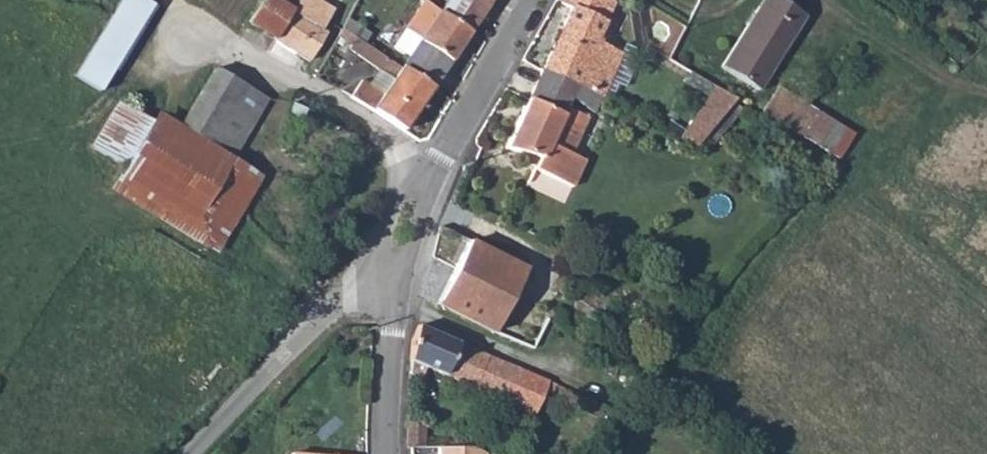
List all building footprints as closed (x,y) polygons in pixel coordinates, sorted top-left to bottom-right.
[(75,76),(100,91),(153,5),(145,0),(122,0),(75,76)] [(247,23),(275,40),(299,0),(261,0),(247,23)] [(275,40),(297,53),(297,52),(310,60),(325,36),(319,32),(333,9),(319,1),(320,0),(299,0),(275,40)] [(440,12),(470,32),(491,0),(448,0),(440,12)] [(542,71),(600,98),(621,53),(593,39),(614,1),(611,0),(562,0),(560,3),(571,8),(542,71)] [(721,68),(758,91),(804,17),(778,0),(764,0),(721,68)] [(409,57),(402,68),(432,88),(470,32),(440,12),(425,1),(417,12),(418,13),(395,48),(409,57)] [(347,19),(342,29),(356,38),(363,43),(369,34),(347,19)] [(356,38),(349,49),(393,80),(402,68),(363,43),(356,38)] [(362,81),(350,97),(360,103),(402,130),(432,88),(402,68),(393,80),(383,95),(362,81)] [(150,121),(125,168),(112,189),(207,248),(253,172),(230,159),(205,144),(241,84),(216,69),(175,135),(150,121)] [(529,100),(506,148),(528,155),(539,158),(547,140),(565,107),(570,98),(593,113),(600,98),(542,71),(529,100)] [(241,84),(205,144),(230,159),(266,99),(241,84)] [(735,99),(715,87),(679,139),(695,148),(735,99)] [(855,136),(778,88),(763,111),(841,159),(855,136)] [(91,148),(125,168),(150,121),(119,102),(91,148)] [(619,107),(613,104),(609,113),(615,116),(619,107)] [(547,140),(571,154),(588,118),(565,107),(547,140)] [(963,108),(956,126),(935,117),(913,173),(986,202),(986,117),(963,108)] [(539,158),(528,155),(525,162),(535,166),(534,169),(572,187),(585,160),(571,154),(547,140),(539,158)] [(469,241),(438,304),(494,332),(525,270),(469,241)] [(418,326),(412,341),(409,375),(420,379),(425,367),(535,414),(545,390),(552,393),(556,384),(548,382),(418,326)] [(425,422),(408,422),(407,447),(424,447),(425,422)]
